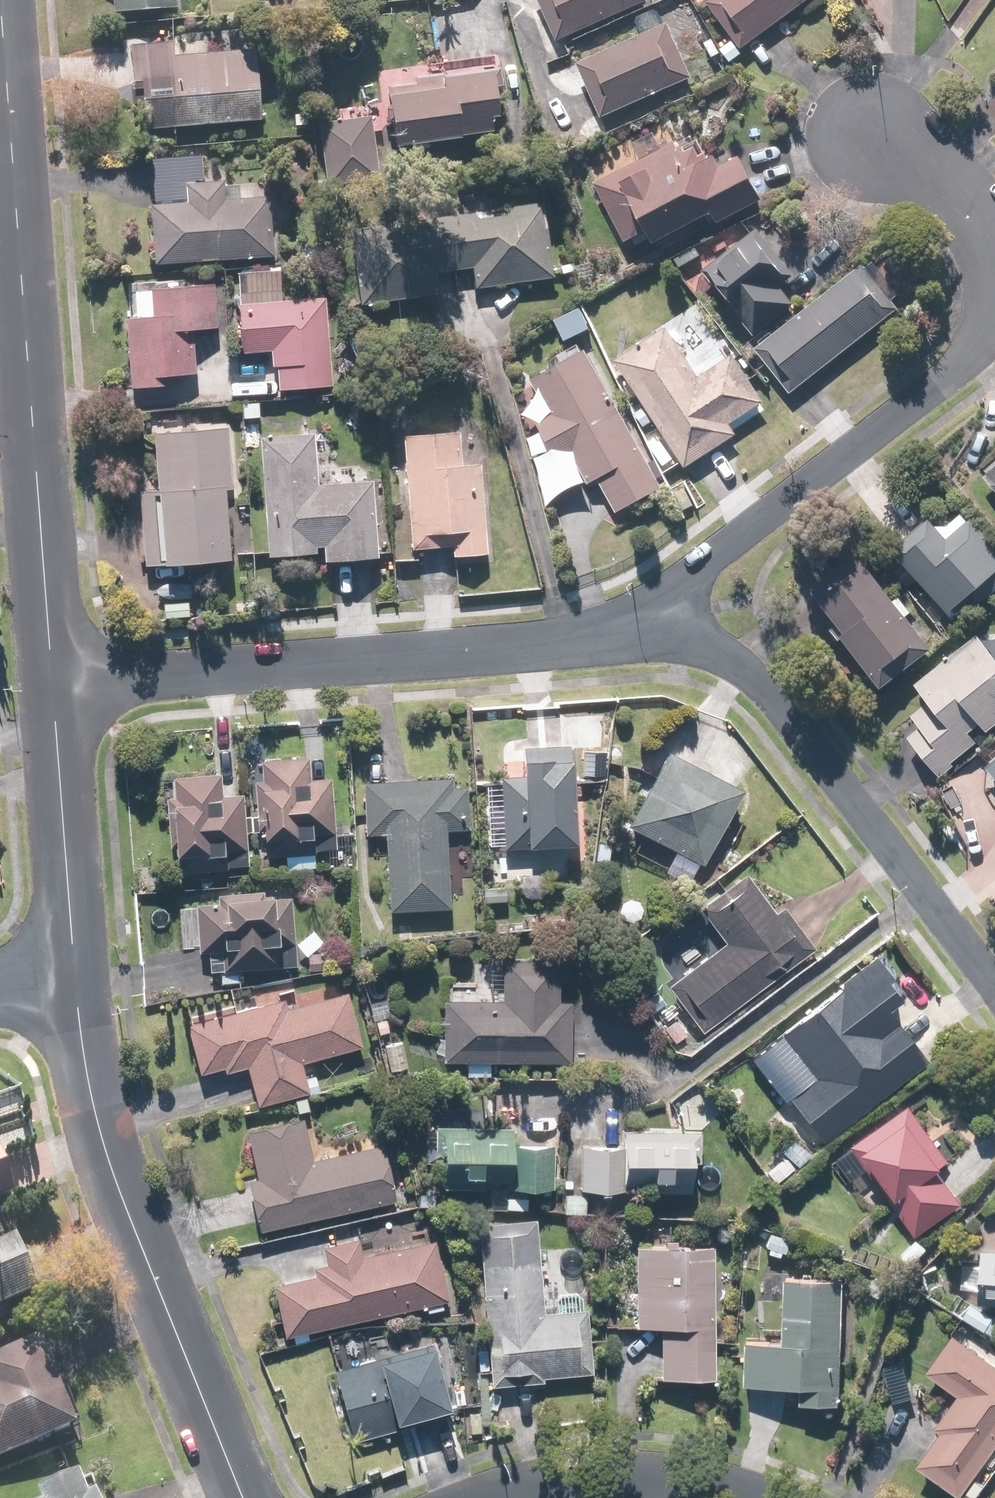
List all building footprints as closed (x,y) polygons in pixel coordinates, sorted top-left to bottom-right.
[(557,38),(645,0),(540,0),(557,38)] [(735,18),(726,24),(741,47),(812,0),(723,0),(735,18)] [(580,60),(602,116),(693,78),(670,23),(580,60)] [(178,42),(131,43),(132,91),(142,91),(143,128),(261,126),(260,49),(178,50),(178,42)] [(428,65),(376,72),(381,101),(390,100),(396,146),(498,131),(495,117),(505,115),(497,60),(428,69),(428,65)] [(372,115),(320,123),(327,174),(379,167),(372,115)] [(654,136),(587,167),(622,241),(650,228),(657,243),(718,214),(721,221),(766,200),(744,154),(721,165),(704,130),(660,150),(654,136)] [(203,157),(154,157),(155,220),(149,220),(149,238),(154,238),(154,265),(273,263),(272,182),(204,183),(203,157)] [(547,202),(352,230),(363,307),(444,296),(440,274),(475,269),(478,290),(558,279),(547,202)] [(745,242),(735,228),(714,244),(722,253),(704,267),(757,336),(797,305),(783,287),(798,276),(762,229),(745,242)] [(900,309),(864,263),(756,348),(792,394),(900,309)] [(284,267),(241,268),(244,353),(273,352),(274,368),(279,367),(280,388),(331,386),(328,295),(284,297),(284,267)] [(194,277),(129,279),(132,386),(182,384),(182,377),(199,376),(197,331),(222,331),(220,281),(194,282),(194,277)] [(585,306),(555,319),(566,343),(595,330),(585,306)] [(687,467),(740,433),(734,425),(767,404),(747,372),(752,369),(731,337),(726,340),(691,307),(616,355),(687,467)] [(536,414),(558,454),(573,446),(590,479),(598,475),(616,508),(662,484),(588,346),(533,375),(549,407),(536,414)] [(232,559),(228,488),(236,488),(233,426),(153,430),(157,505),(142,506),(145,564),(232,559)] [(462,433),(405,435),(410,548),(419,547),(454,546),(454,558),(491,556),(486,463),(463,464),(462,433)] [(335,482),(320,482),(319,436),(262,437),(264,558),(316,557),(316,547),(324,546),(324,563),(379,562),(377,466),(335,467),(335,482)] [(933,515),(897,550),(908,561),(897,573),(912,588),(921,580),(963,622),(992,593),(994,591),(994,543),(971,519),(954,536),(933,515)] [(860,550),(815,585),(850,629),(845,633),(887,686),(934,648),(908,616),(915,610),(903,595),(899,598),(860,550)] [(994,727),(994,631),(976,632),(919,680),(934,698),(911,717),(915,722),(906,730),(943,774),(980,743),(972,733),(982,724),(989,732),(994,727)] [(501,783),(490,782),(487,849),(535,851),(535,844),(578,846),(582,757),(570,757),(570,745),(528,743),(526,776),(501,775),(501,783)] [(746,785),(669,745),(628,824),(704,864),(746,785)] [(373,781),(360,781),(360,836),(386,836),(386,911),(451,911),(452,829),(471,830),(471,786),(457,786),(457,777),(404,777),(404,748),(373,748),(373,781)] [(310,759),(263,760),(263,779),(253,779),(253,818),(262,818),(262,858),(316,858),(316,833),(335,833),(335,776),(310,776),(310,759)] [(986,768),(994,778),(994,759),(986,768)] [(167,801),(176,801),(180,874),(231,871),(230,855),(248,854),(245,794),(224,796),(223,775),(165,778),(167,801)] [(775,913),(744,870),(679,917),(708,957),(671,984),(706,1033),(819,950),(786,905),(775,913)] [(224,901),(196,900),(196,920),(187,920),(187,952),(213,953),(213,971),(298,973),(300,895),(225,893),(224,901)] [(898,977),(877,952),(751,1058),(827,1148),(932,1059),(892,1011),(905,1000),(891,983),(898,977)] [(445,997),(443,1059),(573,1064),(575,1000),(561,999),(563,962),(505,960),(504,999),(445,997)] [(285,999),(187,1025),(200,1074),(224,1067),(226,1076),(250,1069),(260,1106),(312,1092),(304,1062),(363,1046),(349,991),(287,1008),(285,999)] [(390,997),(371,1000),(378,1035),(396,1032),(390,997)] [(407,1040),(387,1043),(392,1076),(412,1073),(407,1040)] [(914,1104),(855,1144),(917,1237),(964,1206),(942,1172),(949,1168),(935,1146),(940,1143),(914,1104)] [(306,1115),(249,1129),(261,1177),(249,1180),(262,1232),(401,1199),(387,1142),(316,1158),(306,1115)] [(516,1130),(437,1126),(435,1161),(444,1161),(443,1189),(487,1191),(488,1181),(508,1182),(507,1189),(534,1190),(536,1144),(515,1143),(516,1130)] [(624,1146),(580,1144),(577,1188),(609,1190),(609,1185),(651,1188),(650,1190),(693,1193),(696,1153),(702,1154),(703,1134),(626,1129),(624,1146)] [(19,1194),(6,1149),(0,1151),(0,1199),(19,1194)] [(539,1217),(480,1222),(490,1334),(480,1335),(483,1374),(493,1373),(494,1388),(545,1384),(544,1380),(594,1375),(589,1309),(547,1313),(539,1217)] [(321,1276),(279,1286),(290,1327),(277,1331),(282,1350),(314,1342),(313,1335),(451,1300),(434,1235),(367,1252),(363,1236),(328,1245),(332,1264),(319,1267),(321,1276)] [(41,1295),(22,1244),(0,1252),(0,1311),(41,1295)] [(719,1384),(714,1246),(634,1249),(636,1329),(665,1328),(666,1386),(719,1384)] [(983,1292),(982,1301),(994,1302),(994,1250),(986,1249),(986,1252),(985,1266),(968,1264),(966,1291),(983,1292)] [(846,1283),(787,1281),(785,1344),(747,1342),(745,1383),(802,1386),(801,1404),(840,1406),(846,1283)] [(963,1315),(994,1338),(994,1317),(973,1301),(963,1315)] [(958,1337),(932,1375),(956,1391),(948,1402),(954,1406),(938,1429),(943,1432),(920,1464),(964,1495),(994,1450),(994,1363),(958,1337)] [(79,1431),(41,1338),(0,1355),(0,1463),(79,1431)] [(337,1370),(355,1440),(405,1427),(404,1422),(455,1409),(438,1344),(337,1370)] [(91,1472),(42,1489),(46,1497),(100,1497),(91,1472)]
